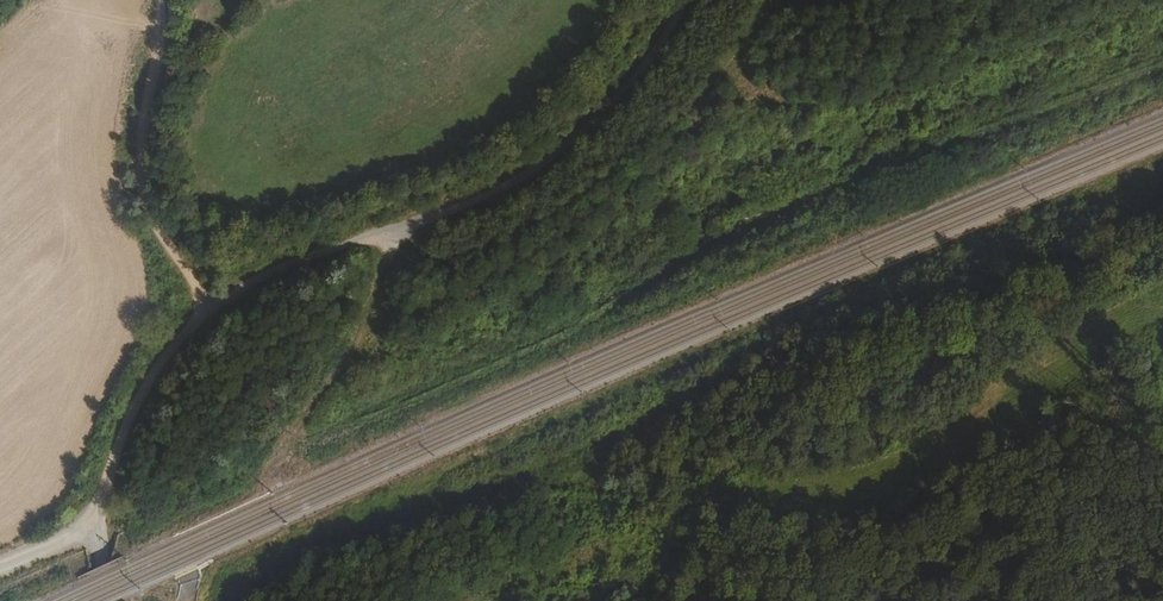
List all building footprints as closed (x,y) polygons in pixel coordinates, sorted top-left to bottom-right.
[(1092,592),(1071,589),(1070,596),(1091,599),(1092,592)]
